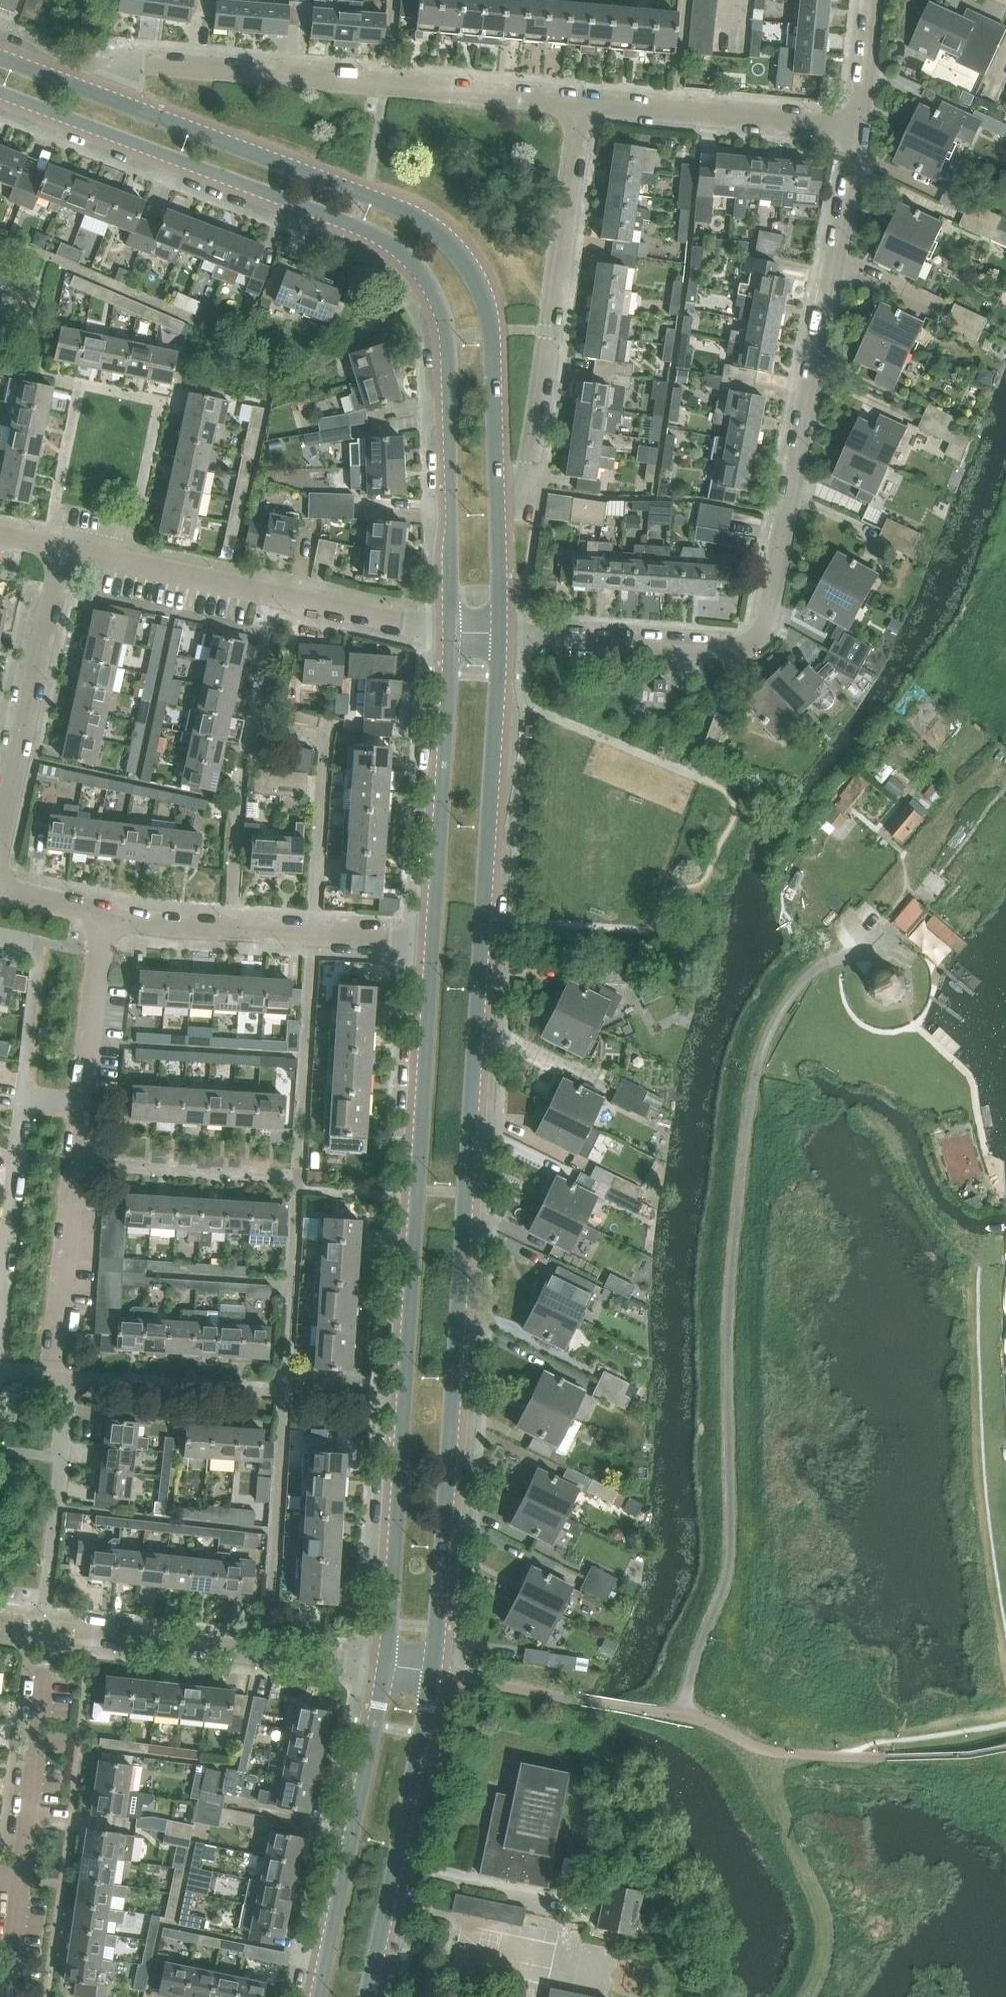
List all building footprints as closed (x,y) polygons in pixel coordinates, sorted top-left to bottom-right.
[(14,14),(19,0),(0,0),(0,9),(14,14)] [(142,17),(145,0),(120,0),(118,13),(142,17)] [(142,17),(166,20),(169,0),(145,0),(142,17)] [(166,20),(190,24),(191,16),(194,0),(169,0),(166,20)] [(204,17),(205,0),(194,0),(191,16),(204,17)] [(215,18),(217,0),(205,0),(204,17),(215,18)] [(214,30),(238,32),(241,3),(217,0),(215,18),(214,30)] [(441,0),(419,0),(419,2),(401,1),(399,19),(417,20),(415,36),(422,37),(422,32),(438,34),(441,0)] [(459,40),(463,0),(441,0),(438,34),(453,35),(453,40),(459,40)] [(459,40),(465,41),(466,36),(481,37),(484,0),(463,0),(459,40)] [(481,37),(496,39),(496,44),(502,44),(506,0),(484,0),(481,37)] [(502,44),(508,45),(509,40),(524,41),(527,0),(526,0),(506,0),(502,44)] [(527,0),(524,41),(539,43),(539,48),(545,48),(549,2),(527,0)] [(692,6),(716,8),(717,0),(693,0),(692,6)] [(754,10),(764,11),(765,0),(755,0),(754,10)] [(288,25),(300,26),(302,2),(290,1),(289,7),(290,7),(288,25)] [(302,2),(300,26),(311,27),(313,9),(314,3),(302,2)] [(549,2),(545,48),(551,49),(551,44),(566,45),(570,4),(549,2)] [(800,2),(797,26),(827,28),(829,4),(800,2)] [(262,34),(265,5),(241,3),(238,32),(262,34)] [(570,4),(566,45),(582,47),(581,51),(587,52),(588,47),(592,6),(570,4)] [(911,48),(936,59),(941,47),(959,56),(957,61),(986,75),(1005,32),(1005,28),(969,11),(965,19),(931,4),(911,48)] [(287,36),(289,7),(265,5),(262,34),(287,36)] [(592,6),(588,47),(587,52),(594,53),(594,48),(609,49),(613,8),(592,6)] [(692,6),(691,18),(715,20),(716,8),(692,6)] [(624,55),(630,56),(634,10),(613,8),(609,49),(624,51),(624,55)] [(310,38),(335,41),(338,11),(313,9),(311,27),(310,38)] [(656,12),(634,10),(630,56),(636,56),(637,52),(652,53),(656,12)] [(359,43),(361,14),(338,11),(335,41),(359,43)] [(656,12),(652,53),(668,54),(668,59),(674,60),(678,14),(656,12)] [(753,12),(752,24),(763,25),(764,13),(753,12)] [(383,45),(386,16),(361,14),(359,43),(383,45)] [(691,18),(690,29),(714,32),(715,20),(691,18)] [(752,24),(750,46),(760,47),(763,25),(752,24)] [(797,26),(795,49),(824,52),(827,28),(797,26)] [(690,29),(689,41),(713,44),(714,32),(690,29)] [(689,41),(688,54),(689,54),(711,56),(713,44),(689,41)] [(760,47),(750,46),(749,59),(759,58),(760,47)] [(824,52),(795,49),(793,74),(822,77),(824,52)] [(980,126),(982,121),(974,117),(952,106),(952,107),(944,103),(941,111),(939,110),(937,113),(922,106),(909,133),(950,152),(957,136),(972,143),(980,126)] [(1004,137),(1005,132),(1005,124),(977,110),(974,117),(982,121),(980,126),(1004,137)] [(950,152),(909,133),(896,160),(938,179),(950,152)] [(641,172),(644,148),(615,143),(612,167),(641,172)] [(14,188),(15,188),(20,174),(27,157),(2,148),(0,154),(0,183),(14,188)] [(715,155),(714,167),(713,184),(726,185),(724,198),(735,199),(736,198),(737,186),(740,157),(715,155)] [(737,186),(760,189),(763,159),(740,157),(737,186)] [(783,207),(784,191),(787,162),(763,159),(760,189),(759,200),(770,201),(770,206),(783,207)] [(811,164),(787,162),(784,191),(783,207),(793,208),(794,192),(808,193),(820,194),(823,170),(810,169),(811,164)] [(681,164),(680,176),(690,177),(691,165),(681,164)] [(49,165),(43,182),(37,197),(38,197),(51,202),(48,208),(59,213),(62,206),(73,175),(49,165)] [(713,184),(714,167),(702,166),(700,190),(712,191),(713,184)] [(641,172),(612,167),(608,191),(637,195),(639,184),(655,186),(657,174),(641,172)] [(31,178),(20,174),(15,188),(14,188),(10,201),(21,205),(31,178)] [(62,206),(85,215),(97,184),(73,175),(62,206)] [(690,177),(680,176),(679,189),(689,190),(690,177)] [(43,182),(31,178),(21,205),(33,209),(38,197),(37,197),(43,182)] [(85,215),(109,224),(121,193),(97,184),(85,215)] [(608,191),(605,214),(634,219),(637,195),(608,191)] [(109,224),(133,233),(139,219),(145,202),(121,193),(109,224)] [(745,199),(736,198),(735,199),(734,218),(743,219),(745,199)] [(966,214),(998,229),(1004,217),(971,202),(966,214)] [(902,205),(890,232),(931,251),(943,224),(921,214),(922,211),(919,209),(918,212),(902,205)] [(168,210),(161,227),(156,242),(169,246),(164,258),(176,262),(180,251),(192,220),(168,210)] [(680,210),(678,226),(682,226),(688,227),(689,210),(680,210)] [(634,219),(605,214),(601,238),(612,240),(630,243),(634,219)] [(966,214),(960,225),(993,240),(992,243),(1005,249),(1005,232),(998,229),(966,214)] [(150,223),(139,219),(133,233),(128,246),(140,250),(150,223)] [(180,251),(204,260),(216,229),(192,220),(180,251)] [(161,227),(150,223),(140,250),(151,254),(156,242),(161,227)] [(682,226),(678,226),(677,243),(687,244),(688,227),(682,226)] [(212,276),(224,280),(240,238),(216,229),(204,260),(216,265),(212,276)] [(759,230),(758,241),(769,243),(771,233),(759,230)] [(931,251),(890,232),(877,260),(918,279),(931,251)] [(769,243),(781,245),(783,235),(771,233),(769,243)] [(240,238),(224,280),(235,284),(239,273),(252,278),(257,264),(264,247),(240,238)] [(611,252),(636,256),(638,244),(630,243),(612,240),(611,252)] [(732,242),(715,240),(714,240),(714,249),(731,251),(732,242)] [(769,243),(758,241),(755,253),(779,257),(781,245),(769,243)] [(732,242),(731,251),(747,252),(747,243),(732,242)] [(57,255),(68,260),(73,248),(62,243),(57,255)] [(68,260),(79,265),(84,253),(73,248),(68,260)] [(636,256),(611,252),(609,264),(627,266),(634,268),(636,256)] [(787,281),(787,279),(775,277),(778,265),(743,258),(739,273),(749,275),(748,285),(740,284),(737,294),(754,298),(783,303),(784,295),(788,296),(790,294),(792,285),(790,282),(787,281)] [(598,262),(594,286),(623,290),(627,266),(609,264),(598,262)] [(252,278),(247,290),(259,295),(269,268),(257,264),(252,278)] [(114,280),(126,285),(131,273),(119,268),(114,280)] [(690,269),(688,287),(697,288),(700,270),(690,269)] [(299,276),(287,272),(276,302),(330,322),(341,292),(318,284),(321,277),(301,270),(299,276)] [(96,286),(74,276),(70,286),(92,296),(96,286)] [(673,281),(671,297),(680,299),(683,283),(673,281)] [(118,295),(96,286),(92,296),(114,305),(118,295)] [(594,286),(591,310),(620,314),(623,290),(594,286)] [(697,288),(688,287),(685,302),(701,304),(703,289),(697,288)] [(174,305),(185,310),(190,298),(179,293),(174,305)] [(783,303),(754,298),(737,294),(735,306),(736,307),(752,310),(749,321),(778,327),(781,328),(784,327),(785,317),(783,315),(781,315),(783,303)] [(140,304),(118,295),(114,305),(136,315),(140,304)] [(680,299),(671,297),(668,314),(678,316),(680,299)] [(185,310),(196,315),(201,302),(190,298),(185,310)] [(162,314),(140,304),(136,315),(158,324),(162,314)] [(956,304),(951,315),(983,330),(989,319),(956,304)] [(883,305),(870,332),(912,351),(924,324),(902,313),(903,310),(900,309),(899,312),(883,305)] [(591,310),(587,333),(616,337),(620,314),(591,310)] [(184,323),(162,314),(158,324),(180,333),(184,323)] [(983,330),(951,315),(945,326),(978,342),(983,330)] [(683,317),(681,332),(690,334),(692,318),(683,317)] [(747,333),(731,331),(728,341),(774,350),(778,327),(749,321),(747,333)] [(77,365),(84,333),(61,328),(54,360),(77,365)] [(667,329),(664,345),(673,346),(675,330),(667,329)] [(690,334),(681,332),(679,349),(688,351),(690,334)] [(912,351),(870,332),(858,359),(899,378),(912,351)] [(101,370),(107,338),(84,333),(77,365),(101,370)] [(594,371),(618,374),(632,376),(633,364),(624,363),(628,339),(616,337),(587,333),(584,357),(596,359),(594,371)] [(124,374),(131,343),(107,338),(101,370),(124,374)] [(774,350),(728,341),(726,353),(734,355),(732,366),(725,364),(722,377),(755,383),(758,371),(769,374),(774,350)] [(124,374),(147,379),(154,348),(131,343),(124,374)] [(349,355),(357,382),(392,371),(384,344),(349,355)] [(673,346),(664,345),(661,362),(671,363),(673,346)] [(304,364),(311,374),(336,357),(329,346),(304,364)] [(154,348),(147,379),(171,385),(178,353),(154,348)] [(392,371),(357,382),(365,409),(400,398),(392,371)] [(578,395),(577,405),(620,411),(624,388),(616,387),(618,374),(594,371),(592,383),(580,381),(580,382),(576,381),(574,383),(572,393),(574,395),(578,395)] [(760,421),(765,397),(753,395),(755,383),(722,377),(719,390),(727,392),(725,402),(717,401),(715,412),(760,421)] [(48,411),(53,387),(48,386),(21,381),(16,405),(48,411)] [(672,390),(671,404),(680,406),(682,392),(672,390)] [(190,393),(185,416),(216,423),(221,400),(190,393)] [(665,402),(656,400),(653,417),(663,418),(665,402)] [(671,404),(668,421),(677,423),(680,406),(671,404)] [(43,434),(48,411),(16,405),(11,428),(43,434)] [(573,428),(602,433),(604,422),(620,424),(622,412),(620,411),(577,405),(573,428)] [(929,405),(924,416),(957,432),(962,420),(929,405)] [(248,430),(259,432),(264,409),(253,406),(248,430)] [(760,421),(715,412),(713,424),(729,428),(727,439),(755,444),(760,421)] [(317,420),(320,432),(349,427),(347,415),(317,420)] [(185,416),(180,440),(211,446),(216,423),(185,416)] [(848,447),(889,466),(907,428),(882,416),(877,427),(861,420),(848,447)] [(957,432),(924,416),(919,428),(951,443),(957,432)] [(653,417),(651,433),(661,434),(663,418),(653,417)] [(349,427),(320,432),(322,445),(351,440),(349,427)] [(11,428),(6,451),(38,458),(43,434),(11,428)] [(573,428),(570,452),(615,459),(616,448),(600,446),(602,433),(573,428)] [(248,430),(243,453),(254,456),(259,432),(248,430)] [(666,435),(664,452),(673,454),(675,436),(666,435)] [(358,467),(366,467),(403,466),(402,438),(358,440),(358,467)] [(727,439),(722,462),(751,468),(755,444),(727,439)] [(180,440),(175,463),(206,470),(211,446),(180,440)] [(649,447),(646,464),(656,465),(658,448),(649,447)] [(889,466),(848,447),(836,474),(877,493),(889,466)] [(6,451),(1,474),(33,481),(38,458),(6,451)] [(615,459),(570,452),(566,476),(577,478),(595,480),(597,469),(613,471),(615,459)] [(661,468),(664,469),(671,470),(673,454),(664,452),(661,468)] [(238,477),(249,479),(254,456),(243,453),(238,477)] [(751,468),(722,462),(715,461),(707,499),(733,504),(736,489),(746,491),(751,468)] [(175,463),(170,486),(201,493),(206,470),(175,463)] [(646,464),(644,481),(653,482),(656,465),(646,464)] [(403,466),(366,467),(367,495),(404,494),(403,466)] [(1,474),(0,481),(0,499),(28,505),(33,481),(1,474)] [(233,500),(244,502),(249,479),(238,477),(233,500)] [(576,490),(600,494),(601,481),(595,480),(577,478),(576,490)] [(170,486),(165,509),(196,516),(201,493),(170,486)] [(308,518),(323,518),(323,506),(324,493),(309,493),(308,518)] [(324,493),(323,506),(353,507),(354,494),(324,493)] [(573,498),(570,522),(603,527),(606,503),(573,498)] [(228,523),(239,525),(244,502),(233,500),(228,523)] [(638,512),(652,512),(652,502),(639,502),(638,512)] [(652,502),(652,512),(666,512),(666,502),(652,502)] [(702,516),(730,521),(733,509),(704,504),(702,516)] [(323,506),(323,518),(353,519),(353,507),(323,506)] [(196,516),(165,509),(159,533),(191,540),(196,516)] [(270,557),(273,559),(275,558),(278,557),(279,554),(292,557),(300,521),(271,515),(269,525),(252,522),(248,546),(264,549),(264,551),(268,552),(268,555),(270,557)] [(730,521),(702,516),(699,528),(728,533),(730,521)] [(883,530),(916,545),(921,533),(888,518),(883,530)] [(369,520),(366,548),(402,552),(405,523),(369,520)] [(239,525),(228,523),(223,547),(234,549),(239,525)] [(916,545),(883,530),(878,542),(910,557),(916,545)] [(314,562),(332,566),(337,543),(318,540),(314,562)] [(571,586),(595,588),(599,542),(587,541),(586,557),(573,557),(573,566),(562,565),(561,581),(572,582),(571,586)] [(599,542),(595,588),(619,589),(622,552),(613,552),(613,543),(599,542)] [(619,589),(643,591),(646,545),(634,545),(634,553),(622,552),(619,589)] [(643,591),(667,592),(669,563),(669,556),(670,547),(646,545),(643,591)] [(364,561),(363,576),(399,580),(402,552),(366,548),(360,547),(358,561),(364,561)] [(669,556),(669,563),(667,592),(687,594),(690,548),(683,548),(680,557),(669,556)] [(690,548),(687,594),(714,596),(715,583),(730,584),(732,561),(707,559),(704,549),(690,548)] [(839,553),(825,580),(864,601),(879,575),(857,563),(859,560),(856,559),(854,562),(839,553)] [(864,601),(825,580),(810,606),(850,628),(864,601)] [(89,635),(121,642),(133,645),(140,611),(108,604),(106,613),(94,611),(94,613),(91,612),(87,614),(86,621),(88,625),(91,626),(89,635)] [(0,631),(2,623),(8,618),(4,612),(5,610),(0,609),(0,631)] [(152,649),(162,651),(167,627),(157,625),(156,628),(150,626),(147,640),(154,642),(152,649)] [(168,652),(178,655),(183,630),(173,628),(168,652)] [(830,651),(862,668),(873,647),(846,632),(840,642),(836,640),(830,651)] [(245,643),(203,634),(201,645),(211,647),(208,661),(240,668),(245,643)] [(84,660),(115,667),(121,642),(89,635),(88,637),(86,636),(82,639),(80,646),(83,649),(86,650),(84,660)] [(342,685),(343,677),(344,655),(345,646),(298,643),(297,660),(304,660),(302,683),(342,685)] [(147,673),(156,675),(162,651),(152,649),(147,673)] [(862,668),(830,651),(824,662),(828,664),(837,669),(856,680),(862,668)] [(168,652),(163,677),(173,679),(178,655),(168,652)] [(343,677),(366,679),(366,678),(395,680),(396,659),(363,656),(363,654),(349,653),(349,655),(344,655),(343,677)] [(84,660),(78,684),(110,691),(115,667),(84,660)] [(240,668),(208,661),(203,685),(235,692),(240,668)] [(812,704),(815,706),(817,708),(819,709),(821,710),(822,710),(825,710),(827,710),(830,709),(832,707),(833,705),(834,704),(835,702),(836,701),(836,700),(836,697),(836,696),(836,695),(835,693),(834,691),(833,690),(824,681),(837,669),(828,664),(818,674),(810,666),(802,675),(789,662),(768,683),(799,716),(812,704)] [(147,673),(141,697),(151,700),(156,675),(147,673)] [(173,679),(163,677),(157,701),(167,703),(173,679)] [(401,680),(395,680),(366,678),(366,679),(362,735),(391,737),(392,720),(395,720),(396,701),(400,701),(401,680)] [(653,691),(665,692),(665,680),(654,679),(653,691)] [(799,716),(768,683),(746,704),(778,737),(799,716)] [(78,684),(73,708),(105,715),(110,691),(78,684)] [(230,716),(235,692),(203,685),(198,710),(230,716)] [(136,722),(146,724),(151,700),(141,697),(136,722)] [(157,701),(152,725),(162,727),(167,703),(157,701)] [(73,708),(68,732),(100,739),(105,715),(73,708)] [(198,710),(193,734),(224,741),(230,716),(198,710)] [(294,710),(293,723),(318,728),(321,716),(321,715),(302,711),(294,710)] [(729,717),(728,716),(716,712),(704,746),(717,751),(729,717)] [(131,746),(141,748),(146,724),(136,722),(131,746)] [(147,749),(157,752),(162,727),(152,725),(147,749)] [(100,739),(68,732),(63,757),(95,764),(100,739)] [(219,765),(224,741),(193,734),(184,732),(182,741),(191,743),(187,758),(219,765)] [(389,770),(390,748),(354,745),(353,767),(389,770)] [(141,748),(131,746),(125,772),(135,774),(141,748)] [(300,747),(295,770),(309,773),(314,750),(300,747)] [(157,752),(147,749),(141,775),(151,777),(157,752)] [(214,790),(219,765),(187,758),(182,783),(214,790)] [(387,791),(389,770),(353,767),(351,788),(387,791)] [(58,778),(83,783),(85,774),(60,769),(58,778)] [(308,773),(256,770),(254,794),(267,794),(269,775),(281,776),(281,783),(307,785),(308,773)] [(85,774),(83,783),(107,789),(109,780),(85,774)] [(269,775),(267,794),(306,797),(307,785),(281,783),(281,776),(269,775)] [(107,789),(131,794),(133,785),(109,780),(107,789)] [(131,794),(156,799),(158,790),(133,785),(131,794)] [(386,812),(387,791),(351,788),(350,809),(386,812)] [(158,790),(156,799),(180,804),(182,795),(158,790)] [(182,795),(180,804),(205,809),(207,800),(182,795)] [(908,802),(887,827),(904,841),(925,816),(908,802)] [(384,833),(386,812),(350,809),(348,831),(384,833)] [(47,848),(72,851),(76,819),(51,816),(47,848)] [(72,851),(97,854),(101,822),(76,819),(72,851)] [(97,854),(122,857),(125,825),(101,822),(97,854)] [(275,871),(276,871),(278,836),(258,835),(259,823),(245,822),(244,839),(252,840),(250,870),(260,870),(260,874),(275,875),(275,871)] [(122,857),(146,860),(150,828),(125,825),(122,857)] [(146,860),(171,863),(175,831),(150,828),(146,860)] [(175,831),(171,863),(196,866),(200,834),(175,831)] [(383,854),(384,833),(348,831),(347,852),(383,854)] [(278,836),(276,871),(302,873),(304,837),(278,836)] [(382,875),(383,854),(347,852),(346,873),(382,875)] [(346,873),(344,895),(380,897),(382,875),(346,873)] [(9,1006),(16,973),(4,971),(6,961),(0,960),(0,1004),(9,1006)] [(869,983),(870,984),(872,996),(885,1005),(898,1002),(907,990),(905,976),(893,966),(876,969),(871,980),(869,980),(869,983)] [(599,983),(635,985),(636,972),(600,970),(599,983)] [(164,1005),(166,973),(141,971),(139,1003),(164,1005)] [(164,1005),(189,1006),(191,974),(166,973),(164,1005)] [(189,1006),(213,1008),(215,976),(191,974),(189,1006)] [(240,978),(215,976),(213,1008),(238,1009),(240,978)] [(238,1009),(263,1011),(265,979),(240,978),(238,1009)] [(265,979),(263,1011),(288,1013),(290,981),(265,979)] [(568,982),(555,1009),(596,1029),(609,1002),(587,991),(588,988),(585,987),(584,989),(568,982)] [(338,985),(337,1007),(373,1009),(374,987),(338,985)] [(337,1007),(336,1028),(372,1030),(373,1009),(337,1007)] [(582,1055),(596,1029),(555,1009),(542,1035),(582,1055)] [(334,1049),(370,1051),(372,1030),(336,1028),(334,1049)] [(136,1041),(162,1042),(163,1033),(137,1032),(136,1041)] [(162,1042),(187,1044),(187,1035),(163,1033),(162,1042)] [(187,1044),(212,1045),(212,1036),(187,1035),(187,1044)] [(212,1045),(237,1047),(237,1038),(212,1036),(212,1045)] [(237,1047),(262,1048),(262,1039),(237,1038),(237,1047)] [(262,1039),(262,1048),(286,1050),(287,1041),(262,1039)] [(135,1057),(140,1057),(160,1058),(160,1049),(136,1048),(135,1057)] [(185,1051),(160,1049),(160,1058),(185,1060),(185,1051)] [(370,1051),(334,1049),(333,1070),(369,1072),(370,1051)] [(210,1052),(185,1051),(185,1060),(210,1061),(210,1052)] [(235,1054),(210,1052),(210,1061),(234,1063),(235,1054)] [(260,1056),(235,1054),(234,1063),(259,1065),(260,1056)] [(286,1057),(260,1056),(259,1065),(285,1066),(286,1057)] [(333,1070),(332,1091),(368,1093),(369,1072),(333,1070)] [(622,1079),(617,1090),(658,1110),(664,1099),(622,1079)] [(562,1080),(549,1107),(589,1127),(602,1100),(580,1089),(582,1086),(579,1085),(577,1087),(562,1080)] [(157,1120),(159,1088),(133,1086),(131,1119),(157,1120)] [(181,1122),(184,1089),(159,1088),(157,1120),(181,1122)] [(181,1122),(206,1123),(208,1091),(184,1089),(181,1122)] [(617,1090),(611,1101),(643,1117),(653,1122),(658,1110),(617,1090)] [(206,1123),(231,1125),(233,1092),(208,1091),(206,1123)] [(330,1112),(366,1115),(367,1095),(332,1091),(330,1112)] [(231,1125),(256,1126),(258,1094),(233,1092),(231,1125)] [(258,1094),(256,1126),(281,1128),(283,1096),(258,1094)] [(589,1127),(549,1107),(535,1134),(576,1154),(584,1137),(595,1143),(600,1132),(589,1127)] [(364,1152),(366,1115),(330,1112),(326,1112),(324,1150),(364,1152)] [(641,1188),(595,1165),(589,1176),(611,1187),(636,1199),(641,1188)] [(583,1224),(596,1197),(574,1186),(576,1183),(573,1182),(571,1185),(556,1177),(543,1204),(583,1224)] [(643,1202),(636,1199),(611,1187),(605,1198),(637,1214),(643,1202)] [(150,1227),(152,1196),(127,1194),(127,1190),(111,1189),(110,1208),(126,1209),(125,1221),(125,1225),(150,1227)] [(152,1196),(150,1227),(175,1229),(177,1198),(152,1196)] [(175,1229),(200,1230),(202,1199),(177,1198),(175,1229)] [(202,1199),(200,1230),(199,1244),(210,1245),(211,1231),(224,1232),(226,1201),(202,1199)] [(251,1202),(226,1201),(224,1232),(249,1233),(251,1202)] [(251,1202),(249,1233),(248,1244),(285,1247),(288,1215),(276,1214),(276,1204),(251,1202)] [(570,1251),(583,1224),(543,1204),(529,1231),(570,1251)] [(125,1221),(126,1209),(110,1208),(102,1207),(101,1220),(125,1221)] [(324,1218),(322,1240),(358,1242),(360,1220),(324,1218)] [(125,1221),(101,1220),(101,1232),(124,1234),(125,1225),(125,1221)] [(124,1234),(101,1232),(100,1245),(123,1246),(124,1234)] [(322,1240),(321,1261),(357,1263),(358,1242),(322,1240)] [(122,1259),(123,1259),(124,1246),(123,1246),(100,1245),(99,1257),(122,1259)] [(122,1259),(99,1257),(98,1269),(122,1271),(122,1259)] [(122,1267),(147,1268),(148,1260),(123,1259),(122,1267)] [(147,1268),(172,1270),(173,1262),(148,1260),(147,1268)] [(320,1282),(356,1285),(357,1263),(321,1261),(320,1282)] [(198,1263),(173,1262),(172,1270),(197,1272),(198,1263)] [(222,1265),(198,1263),(197,1272),(222,1273),(222,1265)] [(222,1273),(247,1275),(247,1266),(222,1265),(222,1273)] [(122,1271),(98,1269),(97,1282),(121,1283),(122,1271)] [(610,1273),(604,1286),(629,1298),(635,1286),(610,1273)] [(550,1274),(536,1301),(577,1321),(590,1295),(568,1284),(569,1281),(567,1279),(565,1282),(550,1274)] [(146,1286),(147,1276),(122,1275),(121,1283),(121,1284),(146,1286)] [(146,1286),(171,1287),(172,1278),(147,1276),(146,1286)] [(171,1287),(196,1289),(196,1280),(172,1278),(171,1287)] [(221,1281),(196,1280),(196,1289),(221,1290),(221,1281)] [(221,1281),(221,1290),(246,1292),(247,1283),(221,1281)] [(121,1283),(97,1282),(97,1294),(120,1296),(121,1283)] [(354,1306),(356,1285),(320,1282),(318,1303),(354,1306)] [(245,1297),(270,1299),(271,1284),(247,1283),(246,1292),(245,1297)] [(629,1298),(604,1286),(599,1296),(624,1308),(629,1298)] [(121,1296),(120,1296),(97,1294),(96,1307),(119,1308),(121,1296)] [(577,1321),(536,1301),(523,1328),(564,1348),(577,1321)] [(353,1327),(354,1306),(318,1303),(317,1325),(353,1327)] [(117,1352),(117,1348),(142,1350),(145,1308),(133,1307),(132,1318),(119,1317),(119,1315),(103,1314),(102,1320),(95,1319),(94,1332),(102,1332),(101,1351),(117,1352)] [(120,1308),(119,1308),(96,1307),(95,1319),(102,1320),(103,1314),(119,1315),(120,1308)] [(142,1350),(154,1351),(154,1354),(157,1357),(162,1357),(165,1355),(166,1351),(167,1352),(169,1321),(157,1320),(157,1308),(145,1308),(142,1350)] [(216,1355),(241,1356),(243,1325),(244,1313),(219,1312),(216,1355)] [(167,1352),(192,1353),(194,1322),(169,1321),(167,1352)] [(192,1353),(216,1355),(218,1324),(194,1322),(192,1353)] [(243,1325),(241,1356),(267,1358),(269,1327),(243,1325)] [(352,1348),(353,1327),(317,1325),(316,1346),(352,1348)] [(314,1368),(350,1370),(352,1348),(316,1346),(314,1368)] [(623,1395),(624,1394),(629,1383),(604,1371),(598,1382),(623,1395)] [(543,1372),(530,1399),(571,1419),(584,1392),(562,1381),(563,1378),(560,1377),(559,1380),(543,1372)] [(623,1395),(598,1382),(593,1394),(625,1410),(631,1398),(624,1394),(623,1395)] [(571,1419),(530,1399),(517,1426),(557,1446),(571,1419)] [(138,1423),(137,1426),(150,1427),(151,1411),(120,1408),(119,1421),(138,1423)] [(135,1448),(137,1426),(138,1423),(119,1421),(101,1419),(99,1436),(105,1436),(104,1445),(135,1448)] [(185,1456),(210,1457),(212,1426),(187,1425),(185,1456)] [(163,1452),(172,1453),(175,1427),(166,1426),(163,1452)] [(210,1457),(235,1459),(237,1428),(212,1426),(210,1457)] [(262,1430),(237,1428),(235,1459),(260,1461),(259,1473),(271,1474),(273,1443),(261,1442),(262,1430)] [(135,1448),(104,1445),(98,1444),(96,1460),(102,1460),(101,1470),(132,1473),(135,1448)] [(551,1449),(547,1457),(563,1465),(567,1457),(553,1450),(551,1449)] [(309,1451),(307,1473),(343,1475),(345,1454),(309,1451)] [(163,1452),(160,1476),(169,1477),(172,1453),(163,1452)] [(132,1473),(101,1470),(95,1469),(93,1485),(99,1486),(98,1495),(129,1498),(132,1473)] [(537,1469),(524,1496),(564,1516),(578,1490),(556,1479),(557,1476),(554,1474),(553,1477),(537,1469)] [(342,1497),(343,1475),(307,1473),(306,1494),(342,1497)] [(160,1476),(158,1502),(166,1503),(169,1477),(160,1476)] [(617,1492),(592,1480),(586,1491),(611,1503),(617,1492)] [(305,1516),(341,1518),(342,1497),(306,1494),(305,1516)] [(564,1516),(524,1496),(511,1523),(551,1543),(559,1527),(575,1535),(581,1524),(564,1516)] [(178,1516),(203,1519),(204,1510),(179,1507),(178,1516)] [(229,1513),(228,1522),(253,1525),(255,1510),(230,1508),(229,1513)] [(229,1513),(204,1510),(203,1519),(228,1522),(229,1513)] [(77,1527),(78,1514),(66,1512),(64,1526),(77,1527)] [(95,1524),(120,1527),(121,1518),(96,1515),(95,1524)] [(339,1539),(341,1518),(305,1516),(303,1537),(339,1539)] [(120,1527),(145,1530),(146,1521),(121,1518),(120,1527)] [(145,1530),(169,1532),(170,1523),(146,1521),(145,1530)] [(169,1532),(194,1535),(195,1526),(170,1523),(169,1532)] [(219,1529),(195,1526),(194,1535),(218,1538),(219,1529)] [(219,1529),(218,1538),(218,1543),(243,1546),(245,1532),(219,1529)] [(338,1560),(339,1539),(303,1537),(302,1558),(338,1560)] [(89,1578),(114,1580),(117,1549),(93,1547),(94,1543),(79,1541),(76,1563),(90,1565),(89,1578)] [(114,1580),(139,1583),(142,1552),(117,1549),(114,1580)] [(139,1583),(163,1586),(167,1555),(142,1552),(139,1583)] [(216,1560),(213,1591),(238,1594),(238,1591),(250,1592),(254,1561),(241,1559),(240,1563),(229,1562),(230,1553),(218,1552),(217,1561),(216,1560)] [(163,1586),(188,1589),(191,1558),(167,1555),(163,1586)] [(216,1560),(191,1558),(188,1589),(213,1591),(216,1560)] [(337,1581),(338,1560),(302,1558),(301,1579),(337,1581)] [(586,1577),(611,1590),(616,1578),(591,1566),(586,1577)] [(531,1567),(518,1594),(558,1614),(571,1587),(549,1576),(551,1573),(548,1572),(546,1575),(531,1567)] [(611,1590),(586,1577),(580,1589),(605,1601),(611,1590)] [(335,1603),(337,1581),(301,1579),(299,1601),(335,1603)] [(558,1614),(518,1594),(504,1621),(545,1641),(558,1614)] [(546,1666),(574,1670),(583,1671),(584,1658),(548,1653),(546,1666)] [(110,1709),(128,1711),(132,1679),(107,1676),(104,1702),(94,1701),(92,1716),(95,1719),(108,1721),(110,1709)] [(154,1714),(157,1682),(132,1679),(128,1711),(154,1714)] [(154,1714),(179,1717),(182,1684),(157,1682),(154,1714)] [(204,1720),(207,1687),(182,1684),(179,1717),(204,1720)] [(207,1687),(204,1720),(229,1723),(228,1732),(241,1733),(242,1720),(230,1719),(232,1693),(233,1690),(207,1687)] [(242,1720),(247,1695),(232,1693),(230,1719),(242,1720)] [(253,1696),(248,1721),(258,1724),(261,1725),(267,1699),(253,1696)] [(297,1705),(292,1730),(324,1737),(329,1712),(297,1705)] [(248,1721),(243,1746),(253,1748),(258,1724),(248,1721)] [(277,1752),(287,1755),(319,1762),(324,1737),(292,1730),(289,1744),(279,1742),(277,1752)] [(98,1747),(124,1751),(125,1741),(99,1738),(98,1747)] [(124,1751),(149,1754),(150,1744),(125,1741),(124,1751)] [(149,1754),(174,1757),(175,1747),(150,1744),(149,1754)] [(253,1748),(243,1746),(238,1772),(247,1774),(253,1748)] [(175,1747),(174,1757),(200,1761),(202,1751),(175,1747)] [(287,1755),(281,1779),(314,1786),(319,1762),(287,1755)] [(99,1761),(95,1786),(127,1791),(131,1765),(99,1761)] [(496,1792),(479,1873),(547,1888),(554,1856),(551,1856),(569,1772),(520,1762),(512,1796),(496,1792)] [(204,1775),(201,1790),(215,1793),(220,1771),(205,1768),(204,1775)] [(189,1799),(198,1800),(200,1790),(201,1791),(201,1790),(204,1775),(195,1773),(189,1799)] [(314,1786),(281,1779),(276,1805),(308,1811),(314,1786)] [(95,1786),(91,1811),(123,1816),(125,1803),(141,1805),(142,1793),(127,1791),(95,1786)] [(197,1802),(222,1807),(225,1796),(201,1791),(200,1790),(198,1800),(197,1802)] [(222,1807),(197,1802),(193,1821),(218,1827),(222,1807)] [(165,1831),(190,1837),(193,1825),(167,1820),(165,1831)] [(87,1829),(83,1854),(131,1860),(134,1835),(87,1829)] [(190,1837),(165,1831),(163,1843),(188,1848),(190,1837)] [(271,1831),(266,1856),(298,1863),(303,1837),(271,1831)] [(195,1842),(190,1865),(199,1867),(204,1844),(195,1842)] [(128,1885),(131,1860),(83,1854),(80,1879),(128,1885)] [(260,1880),(293,1887),(298,1863),(266,1856),(258,1854),(253,1879),(260,1880)] [(190,1865),(185,1890),(194,1892),(199,1867),(190,1865)] [(174,1868),(169,1893),(179,1894),(184,1870),(174,1868)] [(80,1879),(77,1904),(109,1908),(111,1896),(130,1899),(131,1889),(127,1888),(128,1885),(80,1879)] [(293,1887),(260,1880),(255,1905),(287,1912),(293,1887)] [(643,1891),(605,1883),(601,1906),(639,1913),(643,1891)] [(178,1925),(204,1931),(206,1919),(189,1915),(194,1892),(185,1890),(178,1925)] [(179,1894),(169,1893),(164,1919),(173,1921),(179,1894)] [(525,1912),(525,1908),(455,1894),(452,1912),(522,1926),(525,1912)] [(287,1912),(255,1905),(243,1903),(238,1928),(250,1930),(248,1939),(270,1944),(272,1935),(282,1937),(287,1912)] [(119,1922),(121,1910),(109,1908),(77,1904),(74,1929),(106,1933),(108,1920),(119,1922)] [(634,1936),(639,1913),(601,1906),(596,1928),(634,1936)] [(150,1919),(146,1939),(155,1941),(159,1918),(149,1916),(148,1919),(150,1919)] [(115,1947),(117,1935),(74,1929),(70,1954),(103,1958),(104,1946),(115,1947)] [(170,1939),(195,1944),(197,1935),(172,1930),(170,1939)] [(195,1944),(220,1949),(222,1940),(197,1935),(195,1944)] [(132,1991),(145,1993),(155,1941),(146,1939),(141,1961),(135,1959),(134,1964),(137,1965),(132,1991)] [(220,1949),(244,1954),(246,1945),(222,1940),(220,1949)] [(246,1945),(244,1954),(244,1957),(269,1962),(272,1949),(246,1945)] [(190,1967),(166,1962),(167,1955),(157,1952),(150,1988),(159,1990),(158,1994),(167,1996),(184,1996),(190,1967)] [(70,1954),(67,1980),(83,1982),(81,1995),(77,1995),(77,1996),(84,1996),(109,1996),(110,1984),(100,1983),(101,1970),(112,1972),(114,1960),(103,1958),(70,1954)] [(215,1972),(190,1967),(184,1996),(210,1996),(215,1972)] [(239,1977),(215,1972),(210,1996),(235,1996),(239,1977)] [(235,1996),(262,1996),(265,1983),(239,1977),(235,1996)] [(572,1993),(549,1988),(549,1990),(551,1990),(550,1996),(594,1996),(572,1993)]
